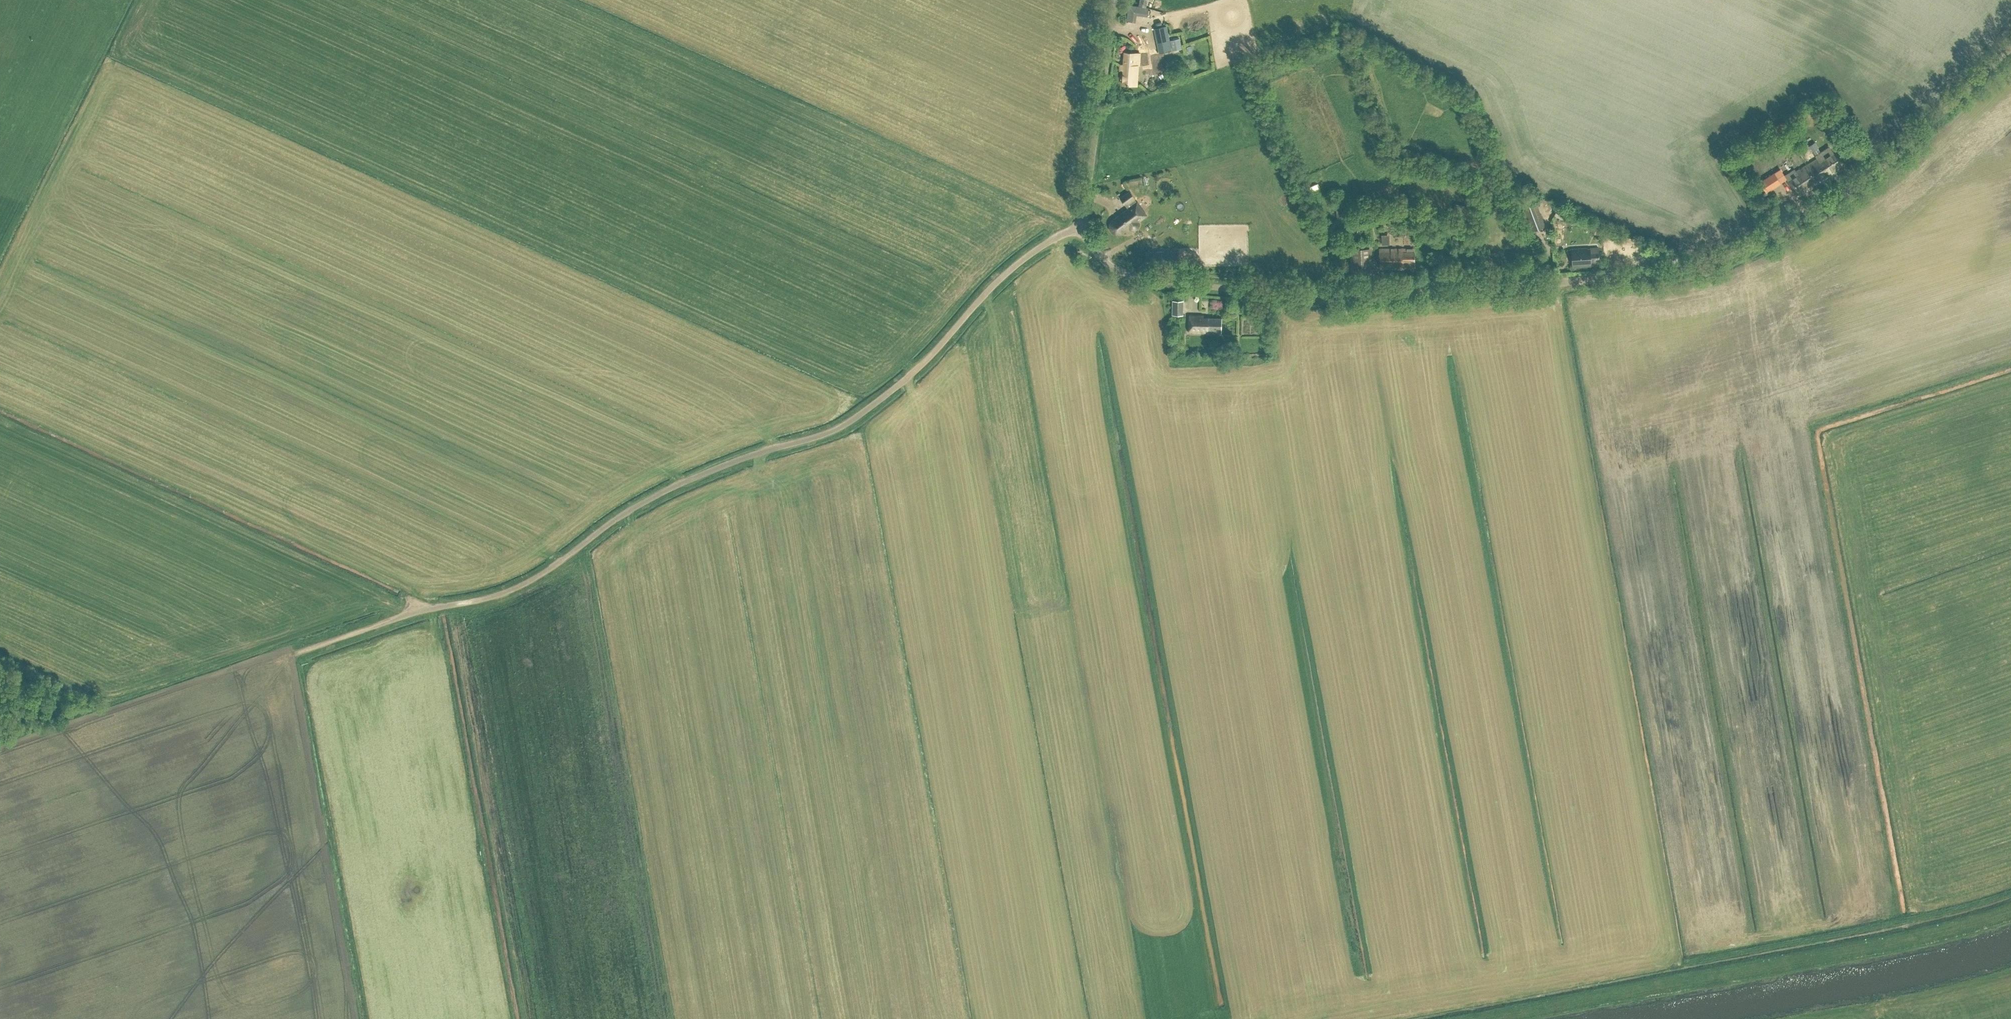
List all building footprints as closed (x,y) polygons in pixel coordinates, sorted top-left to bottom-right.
[(1147,16),(1148,7),(1128,5),(1126,20),(1135,21),(1136,14),(1147,16)] [(1170,41),(1172,51),(1182,49),(1180,39),(1170,41)] [(1139,67),(1140,54),(1125,53),(1122,86),(1136,87),(1138,66),(1139,67)] [(1152,65),(1153,74),(1166,72),(1164,55),(1142,58),(1143,66),(1152,65)] [(1788,120),(1771,126),(1775,134),(1791,127),(1788,120)] [(1817,148),(1818,147),(1814,142),(1808,146),(1812,151),(1817,148)] [(1816,181),(1818,184),(1827,178),(1839,170),(1838,168),(1842,165),(1832,151),(1829,146),(1819,152),(1817,148),(1812,151),(1814,155),(1816,159),(1807,165),(1817,180),(1816,181)] [(1798,197),(1818,184),(1816,181),(1817,180),(1807,165),(1796,172),(1794,169),(1784,175),(1786,178),(1798,197)] [(1756,179),(1765,193),(1780,183),(1779,182),(1786,178),(1780,169),(1773,173),(1770,169),(1756,179)] [(1136,228),(1139,225),(1137,221),(1146,215),(1137,201),(1130,190),(1121,197),(1128,207),(1115,217),(1113,220),(1111,224),(1112,230),(1115,232),(1117,233),(1120,233),(1130,227),(1134,229),(1136,228)] [(1531,230),(1545,226),(1534,197),(1532,198),(1531,196),(1521,200),(1523,205),(1522,205),(1531,230)] [(1559,208),(1555,216),(1567,221),(1571,213),(1559,208)] [(1590,231),(1597,234),(1600,228),(1601,226),(1594,223),(1590,231)] [(1351,249),(1353,275),(1373,274),(1371,248),(1351,249)] [(1379,250),(1380,270),(1401,270),(1401,269),(1415,268),(1413,248),(1400,249),(1379,250)] [(1572,250),(1573,268),(1600,266),(1599,248),(1572,250)] [(1148,251),(1148,264),(1149,264),(1168,264),(1168,251),(1148,251)] [(1055,266),(1058,260),(1052,256),(1048,262),(1055,266)] [(1172,314),(1183,314),(1184,300),(1172,300),(1172,314)] [(1189,333),(1222,333),(1222,319),(1204,318),(1204,316),(1189,316),(1189,333)] [(877,409),(872,412),(875,418),(881,415),(877,409)]
